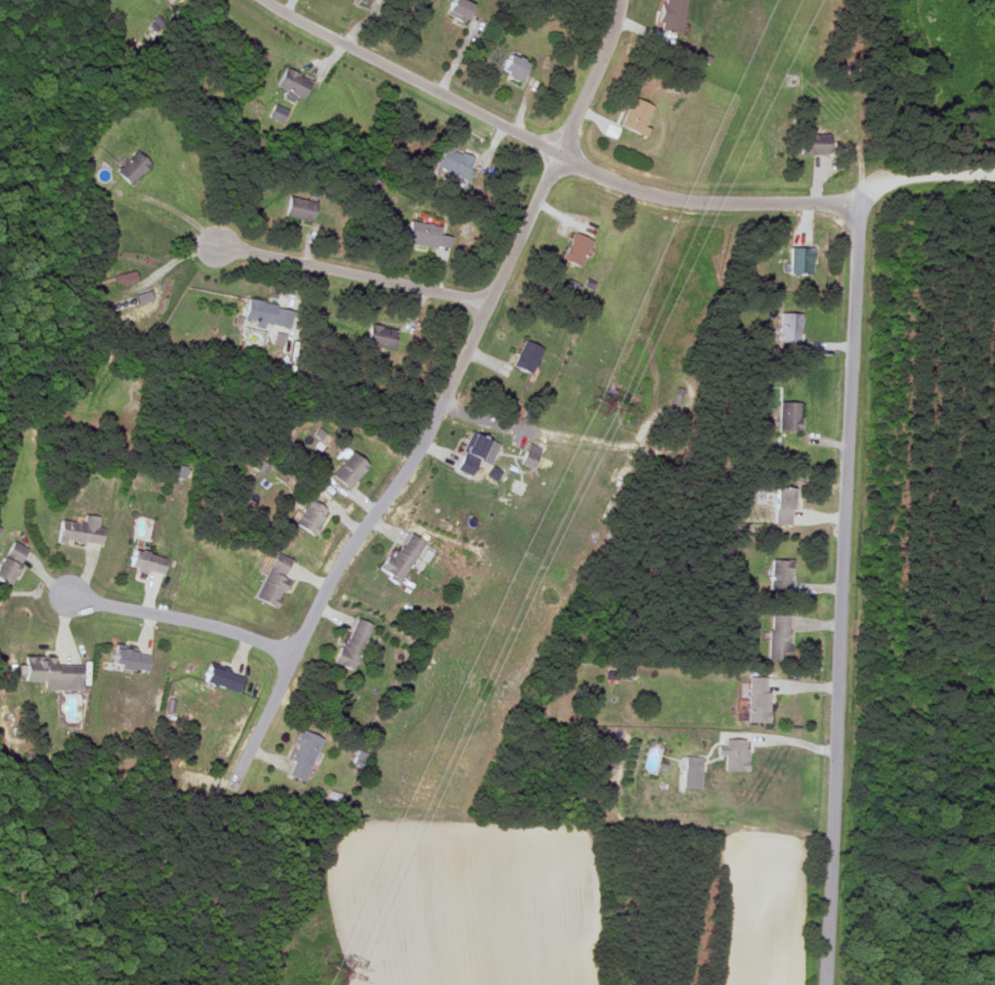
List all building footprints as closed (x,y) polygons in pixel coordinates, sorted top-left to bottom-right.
[(472,4),(464,0),(452,0),(446,13),(464,21),(472,4)] [(678,34),(684,0),(661,0),(656,31),(678,34)] [(527,62),(509,53),(500,70),(519,79),(527,62)] [(311,79),(284,67),(276,85),(303,98),(311,79)] [(648,129),(645,127),(654,106),(634,96),(620,125),(644,136),(648,129)] [(283,123),(289,109),(275,103),(269,117),(283,123)] [(797,154),(827,154),(827,134),(797,134),(797,154)] [(464,181),(474,158),(443,145),(433,169),(464,181)] [(114,171),(128,185),(148,165),(135,151),(114,171)] [(310,223),(314,202),(287,196),(282,217),(310,223)] [(448,249),(450,227),(406,222),(403,243),(448,249)] [(579,268),(590,241),(571,232),(559,260),(579,268)] [(811,275),(811,247),(788,247),(788,275),(811,275)] [(134,283),(131,271),(112,276),(115,287),(134,283)] [(290,341),(289,304),(243,304),(244,324),(271,324),(271,342),(290,341)] [(797,340),(797,314),(779,314),(779,340),(797,340)] [(391,350),(395,329),(367,324),(363,345),(391,350)] [(541,349),(522,340),(510,366),(530,375),(541,349)] [(797,402),(778,401),(777,429),(797,430),(797,402)] [(470,477),(487,440),(469,432),(452,469),(470,477)] [(537,449),(527,445),(520,462),(530,466),(537,449)] [(365,466),(348,451),(328,474),(344,489),(365,466)] [(772,524),(791,524),(791,487),(772,487),(772,524)] [(292,525),(312,535),(325,509),(305,499),(292,525)] [(102,527),(96,527),(97,516),(81,515),(81,522),(57,520),(56,541),(100,544),(102,527)] [(378,570),(394,582),(421,544),(405,532),(378,570)] [(7,540),(0,554),(0,582),(8,586),(25,549),(7,540)] [(125,566),(161,575),(165,557),(129,549),(125,566)] [(287,580),(281,577),(290,560),(274,552),(251,598),(272,608),(287,580)] [(789,591),(789,560),(770,560),(770,591),(789,591)] [(786,660),(786,615),(767,615),(767,660),(786,660)] [(332,663),(350,671),(371,625),(353,617),(332,663)] [(145,674),(149,655),(112,648),(108,667),(145,674)] [(79,687),(80,663),(54,663),(54,656),(21,656),(21,681),(65,681),(65,687),(79,687)] [(236,693),(241,678),(206,665),(201,681),(236,693)] [(746,723),(766,723),(766,677),(746,677),(746,723)] [(303,782),(321,739),(301,731),(283,774),(303,782)] [(744,771),(745,740),(719,739),(718,759),(722,759),(722,771),(744,771)] [(684,788),(701,789),(702,756),(685,756),(684,788)]
